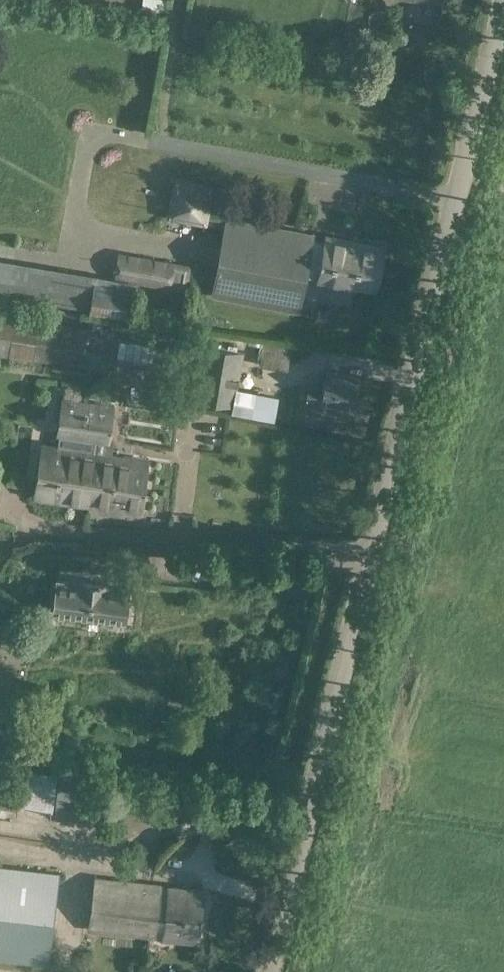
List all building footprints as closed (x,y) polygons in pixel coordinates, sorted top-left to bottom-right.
[(167,217),(207,224),(215,183),(174,176),(167,217)] [(211,293),(299,309),(306,270),(318,272),(317,278),(355,285),(356,283),(376,287),(384,246),(325,235),(324,240),(311,238),(313,232),(225,216),(211,293)] [(119,253),(115,275),(169,285),(173,263),(119,253)] [(130,317),(138,284),(0,258),(0,293),(130,317)] [(81,365),(87,327),(0,314),(0,353),(81,365)] [(109,330),(87,327),(81,365),(104,368),(109,330)] [(259,362),(287,367),(290,347),(263,342),(259,362)] [(196,398),(233,405),(243,349),(206,343),(196,398)] [(174,344),(171,356),(187,359),(189,346),(174,344)] [(323,385),(308,382),(305,396),(352,404),(358,374),(326,368),(323,385)] [(254,391),(250,412),(272,416),(276,395),(254,391)] [(95,439),(94,452),(88,503),(108,505),(108,510),(124,512),(124,507),(142,510),(148,459),(106,453),(108,440),(109,440),(113,405),(84,401),(80,437),(95,439)] [(35,496),(88,503),(94,452),(42,445),(35,496)] [(56,578),(52,614),(127,622),(130,586),(108,584),(108,581),(79,578),(79,580),(56,578)] [(11,801),(17,766),(0,764),(0,800),(11,801)] [(59,790),(57,811),(92,814),(94,794),(59,790)] [(96,812),(156,816),(157,797),(97,793),(96,812)] [(50,962),(59,873),(0,866),(0,957),(50,962)] [(94,876),(89,927),(199,939),(204,888),(94,876)]
